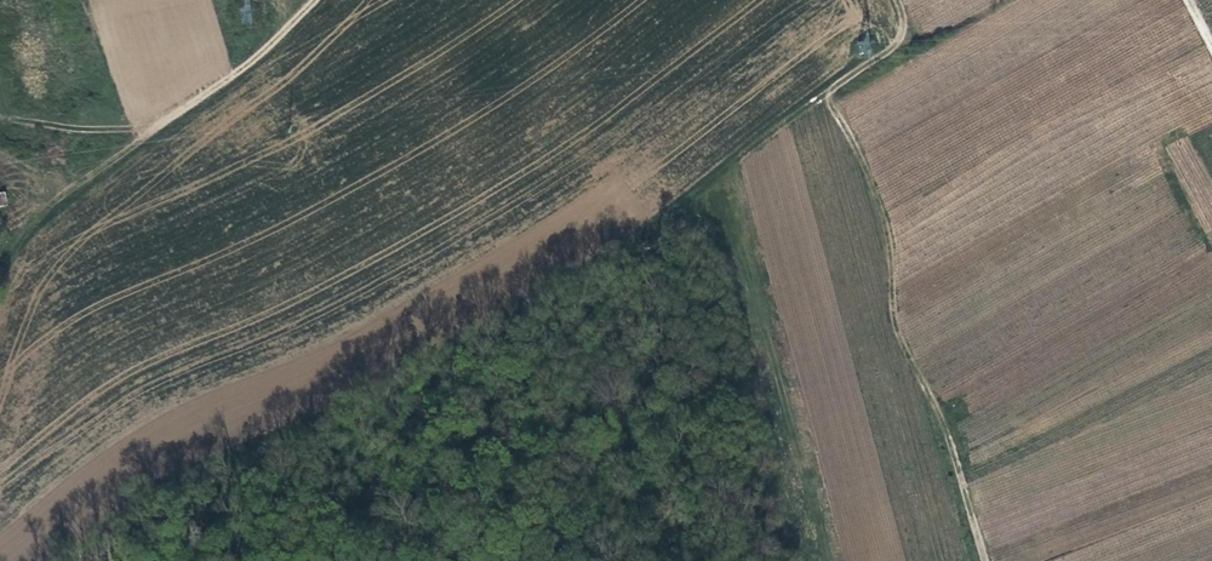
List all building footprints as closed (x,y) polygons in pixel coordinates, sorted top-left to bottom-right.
[(252,5),(237,7),(240,26),(254,24),(252,5)] [(871,40),(856,41),(857,56),(872,54),(871,40)]
